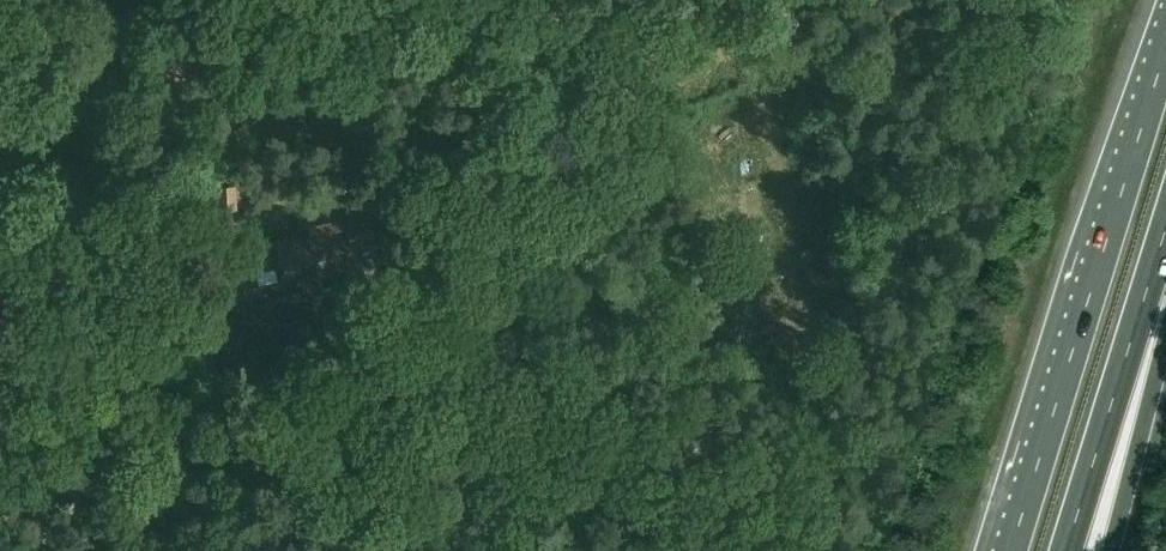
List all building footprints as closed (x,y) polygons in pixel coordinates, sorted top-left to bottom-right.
[(76,10),(101,0),(72,0),(76,10)] [(339,130),(372,159),(389,139),(357,110),(339,130)] [(235,185),(218,186),(219,210),(236,209),(235,185)] [(329,238),(345,235),(346,234),(349,248),(375,243),(369,212),(343,217),(344,223),(331,225),(331,223),(310,227),(312,240),(276,247),(260,250),(264,269),(281,266),(284,280),(335,269),(329,238)] [(809,299),(799,271),(781,277),(792,305),(809,299)]
